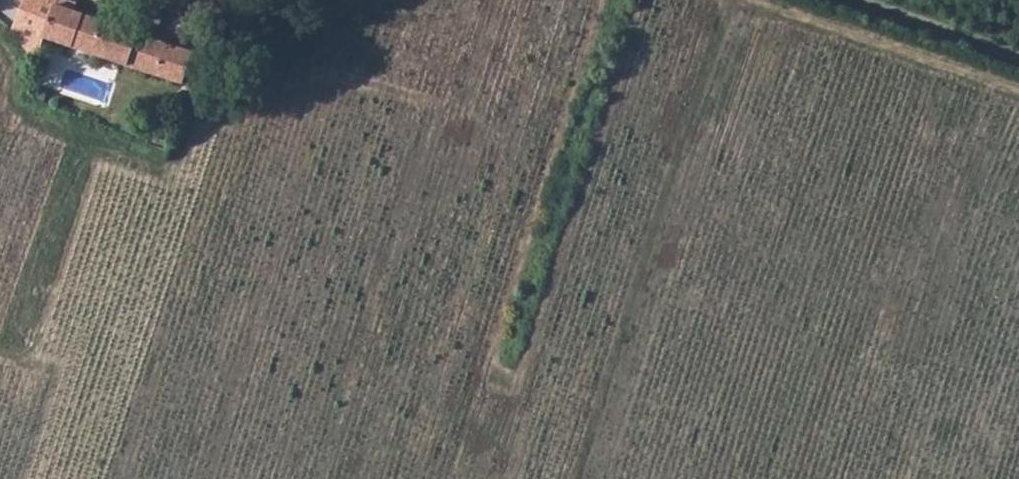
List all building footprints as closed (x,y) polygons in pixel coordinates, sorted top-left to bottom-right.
[(47,38),(189,81),(199,53),(119,28),(61,4),(62,0),(28,0),(16,27),(28,31),(31,25),(48,31),(47,38)]
